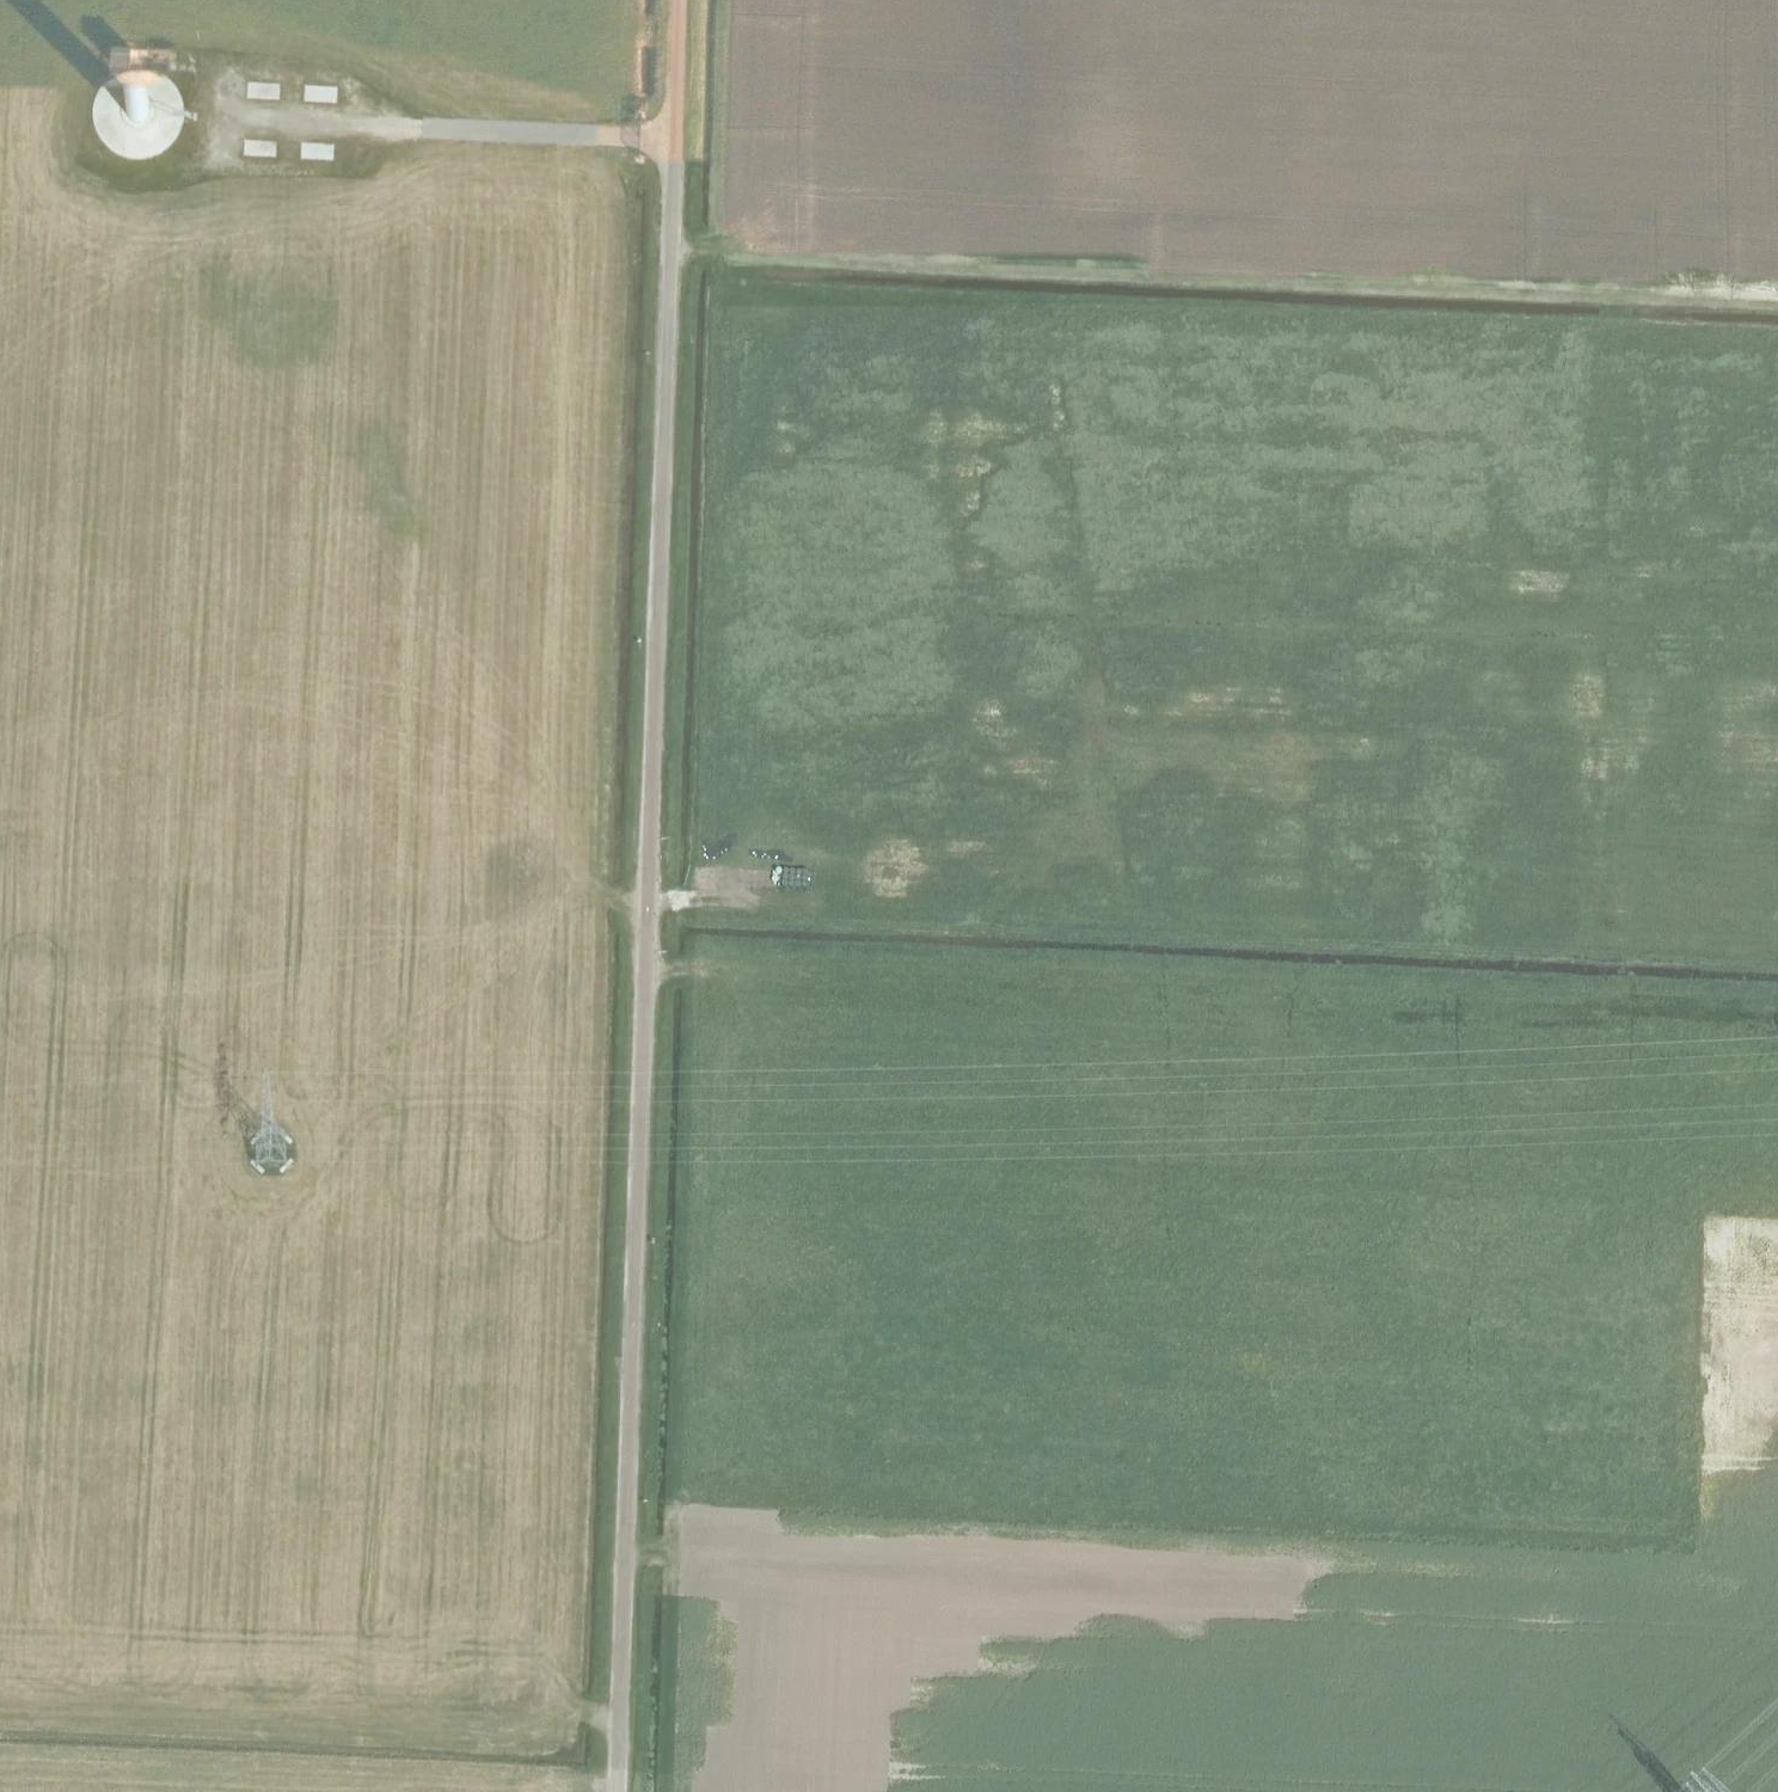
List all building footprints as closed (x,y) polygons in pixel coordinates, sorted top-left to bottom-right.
[(112,44),(111,61),(130,62),(132,46),(112,44)] [(127,109),(126,113),(127,118),(129,122),(133,125),(137,126),(142,125),(146,123),(149,119),(150,115),(149,110),(147,106),(143,103),(139,102),(134,102),(130,105),(127,109)]
